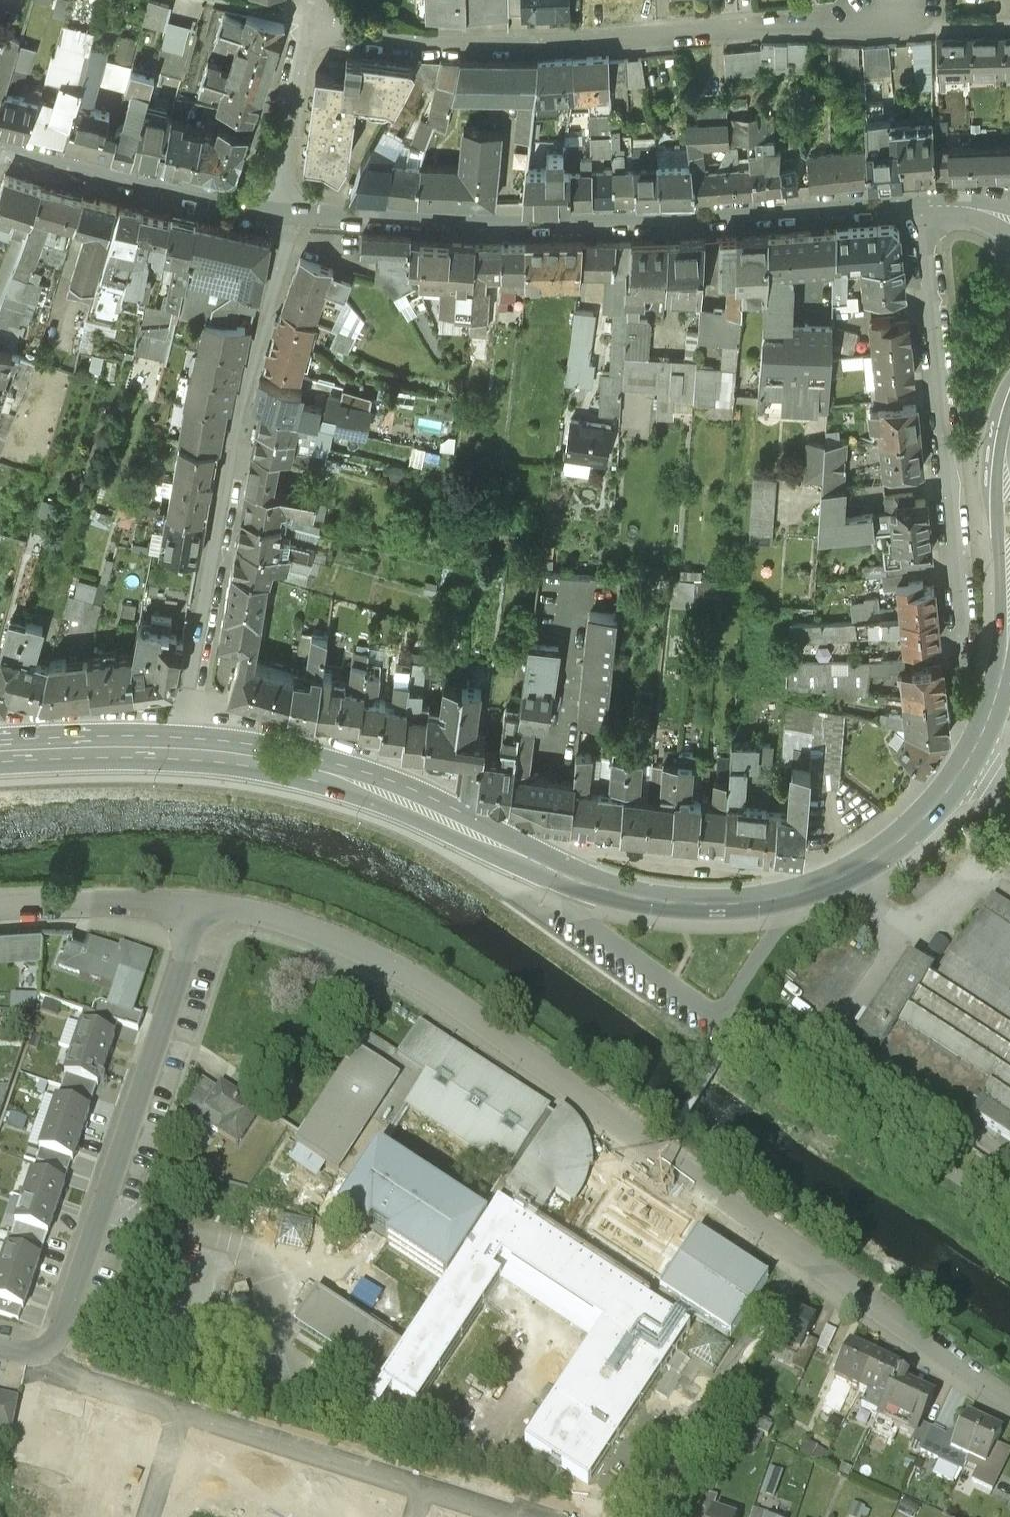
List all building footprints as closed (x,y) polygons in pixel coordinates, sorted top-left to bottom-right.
[(53,12),(65,16),(69,0),(56,0),(53,12)] [(161,0),(149,0),(134,58),(155,64),(161,43),(168,17),(172,3),(161,0)] [(437,20),(452,20),(452,14),(485,13),(485,0),(436,0),(437,20)] [(485,13),(509,13),(508,0),(485,0),(485,13)] [(509,13),(526,12),(526,8),(524,8),(524,0),(508,0),(509,13)] [(524,8),(526,8),(526,12),(526,16),(568,15),(568,0),(524,0),(524,8)] [(283,26),(248,14),(245,21),(223,14),(219,26),(277,46),(283,26)] [(196,25),(168,17),(161,43),(182,49),(189,26),(195,27),(196,25)] [(55,51),(52,50),(47,75),(62,79),(81,83),(84,72),(92,42),(95,30),(62,22),(55,51)] [(277,46),(219,26),(214,42),(227,46),(229,42),(237,45),(232,57),(269,70),(277,46)] [(4,91),(5,91),(10,74),(22,35),(6,29),(0,49),(0,103),(4,91)] [(121,32),(114,57),(131,62),(138,36),(121,32)] [(999,37),(968,38),(969,71),(1001,71),(999,37)] [(999,37),(1001,71),(1009,70),(1009,37),(999,37)] [(968,38),(936,39),(937,72),(969,71),(968,38)] [(931,39),(912,41),(916,71),(931,69),(931,39)] [(786,41),(761,42),(761,47),(762,63),(787,62),(786,41)] [(809,41),(797,41),(797,62),(809,62),(809,41)] [(92,42),(84,72),(100,77),(109,45),(92,42)] [(878,44),(862,46),(864,107),(865,107),(866,117),(866,119),(890,118),(896,118),(894,102),(881,103),(878,44)] [(761,47),(724,51),(725,75),(763,72),(762,63),(761,47)] [(189,56),(168,50),(162,72),(182,78),(189,56)] [(641,51),(625,52),(627,77),(648,77),(641,51)] [(625,52),(608,54),(609,78),(627,77),(625,52)] [(329,74),(315,72),(314,75),(304,159),(303,164),(323,167),(338,175),(347,159),(356,100),(386,104),(394,108),(406,87),(416,66),(409,65),(409,64),(361,58),(332,54),(329,74)] [(608,54),(571,57),(574,95),(572,101),(591,100),(591,94),(609,93),(609,78),(608,54)] [(131,62),(114,57),(108,83),(125,88),(126,84),(131,62)] [(269,70),(232,57),(228,71),(220,68),(221,65),(208,60),(203,74),(261,94),(269,70)] [(571,57),(539,59),(535,97),(574,95),(571,57)] [(394,108),(379,134),(390,140),(423,82),(429,85),(431,81),(441,59),(419,60),(416,66),(406,87),(394,108)] [(460,59),(441,59),(431,81),(437,83),(447,85),(450,73),(457,75),(460,59)] [(539,59),(460,59),(457,75),(452,97),(521,97),(516,138),(530,139),(535,97),(539,59)] [(125,117),(117,126),(116,129),(111,153),(130,158),(139,124),(143,109),(154,69),(131,62),(126,84),(132,86),(125,117)] [(100,77),(84,72),(81,83),(79,89),(96,94),(100,77)] [(447,85),(437,83),(429,120),(429,121),(434,123),(445,126),(452,97),(457,75),(450,73),(447,85)] [(10,74),(5,91),(4,91),(0,103),(0,124),(27,131),(40,94),(20,90),(23,77),(10,74)] [(261,94),(203,74),(199,88),(211,92),(213,88),(221,91),(216,105),(254,117),(261,94)] [(686,74),(678,75),(680,86),(688,85),(686,74)] [(51,113),(48,112),(41,134),(65,139),(79,89),(81,83),(62,79),(56,99),(51,113)] [(96,94),(79,89),(65,139),(65,142),(111,153),(116,129),(105,126),(110,110),(86,104),(94,98),(96,94)] [(609,93),(591,94),(591,100),(591,112),(610,111),(609,93)] [(56,99),(40,94),(27,131),(41,134),(48,112),(51,113),(56,99)] [(190,99),(176,96),(173,109),(187,112),(190,99)] [(830,105),(808,103),(810,140),(825,139),(823,111),(829,111),(830,105)] [(727,104),(697,104),(698,125),(728,123),(727,104)] [(864,107),(848,106),(848,116),(866,117),(865,107),(864,107)] [(165,114),(143,109),(139,124),(162,129),(165,114)] [(947,110),(932,111),(932,121),(933,139),(949,140),(947,110)] [(591,112),(590,112),(590,135),(591,135),(611,134),(610,111),(591,112)] [(184,118),(172,115),(169,131),(162,161),(192,168),(201,127),(182,123),(184,118)] [(749,142),(748,116),(732,117),(733,143),(749,142)] [(765,116),(749,116),(749,127),(765,127),(765,116)] [(866,117),(848,116),(848,134),(867,135),(866,119),(866,117)] [(201,127),(192,168),(228,176),(236,172),(250,129),(213,117),(209,129),(201,127)] [(422,118),(412,142),(425,147),(434,123),(429,121),(429,120),(422,118)] [(890,118),(866,119),(867,135),(867,150),(869,181),(869,182),(901,180),(901,175),(898,146),(891,146),(890,118)] [(932,121),(896,124),(898,146),(901,175),(935,172),(934,147),(933,139),(932,121)] [(698,125),(686,126),(688,147),(702,146),(729,143),(728,123),(698,125)] [(162,129),(139,124),(130,158),(162,165),(162,161),(169,131),(162,129)] [(503,130),(465,126),(462,152),(480,154),(500,156),(503,130)] [(765,127),(749,127),(749,142),(763,140),(765,140),(765,127)] [(371,149),(362,166),(363,166),(356,194),(386,197),(391,162),(394,155),(385,150),(390,140),(379,134),(371,149)] [(611,134),(591,135),(592,151),(612,151),(612,149),(611,134)] [(792,135),(783,135),(781,151),(781,158),(793,157),(792,135)] [(765,140),(763,140),(764,149),(772,150),(774,145),(774,139),(765,140)] [(934,147),(935,172),(935,174),(1009,171),(1009,144),(995,145),(995,139),(975,140),(975,146),(934,147)] [(763,140),(757,141),(758,156),(750,156),(751,168),(752,193),(768,190),(764,149),(763,140)] [(587,144),(567,145),(567,143),(564,143),(563,145),(563,153),(563,168),(569,168),(570,201),(592,200),(592,167),(587,167),(587,144)] [(836,152),(808,155),(810,186),(869,181),(867,150),(859,151),(858,145),(836,147),(836,152)] [(405,163),(391,162),(386,197),(416,200),(420,164),(420,159),(423,150),(411,146),(405,163)] [(656,146),(633,147),(634,167),(638,199),(660,199),(657,164),(656,150),(656,146)] [(702,146),(688,147),(689,149),(691,163),(692,172),(705,171),(705,169),(702,146)] [(736,147),(728,148),(727,152),(720,165),(717,171),(736,169),(735,164),(738,161),(736,147)] [(360,164),(350,194),(356,194),(363,166),(362,166),(371,149),(370,149),(360,164)] [(623,163),(623,149),(612,149),(612,151),(612,163),(623,163)] [(691,163),(689,149),(656,150),(657,164),(691,163)] [(781,151),(772,150),(764,149),(768,190),(781,189),(781,164),(781,158),(781,151)] [(460,166),(420,164),(417,199),(474,202),(480,154),(462,152),(460,166)] [(547,152),(547,167),(527,168),(523,201),(570,201),(569,168),(563,168),(563,153),(547,152)] [(500,156),(480,154),(474,202),(494,202),(500,156)] [(602,164),(592,163),(592,165),(592,167),(592,200),(614,200),(613,167),(603,167),(602,164)] [(691,163),(657,164),(660,199),(694,198),(692,172),(691,163)] [(795,165),(785,166),(784,163),(781,164),(781,189),(798,187),(795,165)] [(710,169),(705,169),(705,171),(692,172),(694,198),(719,195),(717,171),(720,165),(709,165),(710,169)] [(634,167),(613,167),(614,200),(638,199),(634,167)] [(736,169),(717,171),(719,195),(752,193),(751,168),(736,169)] [(4,173),(0,186),(0,215),(16,221),(13,229),(24,233),(42,185),(4,173)] [(24,233),(5,286),(24,292),(37,255),(48,220),(73,226),(81,197),(42,185),(24,233)] [(116,204),(82,195),(81,197),(73,226),(85,229),(72,279),(75,279),(71,295),(90,300),(97,275),(116,204)] [(122,298),(142,210),(121,206),(101,276),(97,275),(90,300),(84,322),(86,323),(80,348),(91,350),(95,328),(115,333),(122,298)] [(171,217),(142,210),(122,298),(138,301),(140,292),(147,293),(150,278),(143,276),(144,270),(147,253),(145,250),(146,246),(153,247),(152,250),(157,255),(164,257),(164,255),(171,217)] [(197,222),(171,217),(164,255),(175,257),(170,280),(166,298),(163,298),(161,305),(156,331),(170,334),(175,312),(178,301),(179,301),(183,283),(185,283),(186,277),(197,222)] [(269,239),(197,222),(186,277),(202,282),(232,290),(228,301),(255,309),(264,270),(269,239)] [(878,228),(849,230),(851,252),(859,256),(862,255),(863,265),(901,262),(898,232),(892,227),(878,228)] [(836,231),(768,235),(768,245),(767,273),(778,274),(778,267),(808,267),(808,270),(835,269),(836,231)] [(409,238),(360,235),(359,253),(372,254),(372,261),(379,261),(379,254),(391,254),(390,267),(408,267),(409,241),(409,238)] [(737,237),(705,239),(705,244),(703,279),(728,281),(726,309),(741,310),(742,286),(743,274),(736,274),(734,245),(737,245),(737,237)] [(705,239),(669,241),(665,294),(701,296),(703,279),(705,246),(705,239)] [(447,245),(418,242),(409,241),(408,267),(414,281),(441,283),(438,325),(460,326),(461,312),(470,313),(470,306),(471,286),(472,276),(472,272),(472,245),(447,243),(447,245)] [(580,242),(523,244),(523,276),(522,285),(576,284),(577,274),(580,242)] [(630,242),(580,242),(577,274),(613,274),(613,273),(625,274),(628,274),(630,242)] [(667,242),(630,242),(628,274),(625,274),(625,279),(623,302),(625,302),(648,303),(653,292),(663,293),(667,242)] [(523,244),(499,245),(499,276),(523,276),(523,244)] [(499,245),(472,245),(472,272),(472,276),(499,276),(499,245)] [(737,245),(734,245),(736,274),(743,274),(742,286),(756,286),(755,292),(766,293),(767,273),(768,245),(737,245)] [(62,265),(37,255),(24,292),(26,293),(52,301),(62,265)] [(331,271),(298,258),(281,310),(313,322),(321,300),(330,305),(336,295),(342,298),(349,281),(330,274),(331,271)] [(901,262),(863,265),(866,296),(904,293),(901,262)] [(847,272),(835,273),(833,299),(847,298),(847,272)] [(778,274),(767,273),(766,293),(764,317),(764,321),(784,322),(787,274),(778,274)] [(202,282),(186,277),(185,283),(183,283),(179,301),(178,301),(175,312),(194,316),(202,282)] [(625,279),(608,278),(606,311),(614,312),(626,312),(625,302),(623,302),(625,279)] [(5,286),(0,300),(0,316),(20,324),(27,304),(23,302),(26,293),(24,292),(5,286)] [(487,287),(471,286),(470,306),(486,307),(487,287)] [(513,289),(498,287),(496,308),(503,308),(504,301),(511,301),(513,289)] [(847,298),(833,299),(833,314),(846,313),(847,298)] [(854,298),(847,298),(846,313),(855,312),(854,298)] [(161,305),(145,302),(143,313),(140,312),(136,336),(147,339),(149,330),(156,331),(161,305)] [(726,309),(700,306),(698,337),(724,340),(722,366),(737,367),(741,310),(726,309)] [(313,322),(281,310),(278,320),(274,319),(271,330),(274,331),(271,341),(306,350),(313,322)] [(610,373),(602,372),(600,412),(619,413),(621,386),(623,354),(624,354),(626,318),(626,312),(614,312),(610,373)] [(0,316),(0,345),(12,349),(20,324),(0,316)] [(646,319),(626,318),(624,354),(623,354),(621,386),(680,390),(681,390),(684,358),(647,356),(650,322),(646,319)] [(246,327),(205,319),(200,346),(241,355),(244,353),(245,345),(243,341),(246,327)] [(889,319),(871,321),(874,354),(910,350),(907,323),(890,325),(889,319)] [(784,322),(764,321),(758,416),(772,417),(773,406),(827,409),(829,375),(830,363),(830,356),(831,325),(784,322)] [(353,331),(344,326),(341,334),(349,339),(353,331)] [(590,329),(571,326),(567,360),(585,363),(590,329)] [(857,335),(836,329),(831,348),(852,354),(857,335)] [(306,350),(271,341),(269,350),(266,349),(263,360),(266,361),(264,368),(299,377),(306,350)] [(17,408),(36,357),(12,349),(0,345),(0,402),(17,408)] [(200,346),(198,346),(193,373),(233,382),(237,380),(238,372),(236,368),(238,355),(241,355),(200,346)] [(910,350),(874,354),(875,360),(878,386),(878,387),(895,385),(896,385),(895,379),(913,377),(910,350)] [(874,354),(830,356),(830,363),(829,375),(841,374),(841,368),(862,366),(864,361),(875,360),(874,354)] [(73,371),(36,357),(17,408),(58,423),(73,371)] [(696,359),(684,358),(681,390),(680,390),(679,397),(693,398),(695,381),(696,359)] [(722,375),(716,374),(715,382),(714,401),(734,403),(737,367),(722,366),(722,375)] [(193,373),(191,373),(185,401),(189,401),(188,402),(225,409),(229,406),(231,399),(228,395),(231,382),(233,382),(193,373)] [(289,387),(258,379),(252,405),(260,407),(281,412),(284,401),(289,387)] [(715,382),(695,381),(693,398),(693,399),(714,401),(715,382)] [(895,385),(878,387),(878,386),(871,387),(872,399),(891,398),(896,397),(895,385)] [(339,411),(284,401),(281,412),(280,415),(333,426),(363,433),(371,395),(344,388),(339,411)] [(891,398),(872,399),(872,400),(873,410),(878,409),(878,408),(892,407),(891,398)] [(225,409),(188,402),(189,401),(185,401),(176,399),(172,420),(184,422),(180,441),(217,448),(225,409)] [(0,402),(0,456),(17,408),(0,402)] [(892,407),(878,408),(878,409),(873,410),(870,410),(871,426),(879,425),(881,438),(918,434),(916,404),(892,407)] [(333,426),(280,415),(281,412),(260,407),(257,427),(292,437),(292,438),(312,442),(329,446),(333,426)] [(625,434),(648,437),(650,418),(627,416),(625,434)] [(610,424),(570,418),(565,453),(605,459),(610,424)] [(292,437),(257,427),(253,449),(279,455),(310,462),(312,452),(311,451),(312,442),(292,438),(292,437)] [(840,432),(825,434),(825,447),(846,445),(847,441),(841,442),(840,432)] [(918,434),(881,438),(884,472),(922,468),(918,434)] [(180,441),(168,509),(205,516),(217,448),(180,441)] [(846,445),(825,447),(822,490),(844,487),(846,445)] [(279,455),(253,449),(247,485),(272,489),(274,479),(280,480),(282,468),(276,467),(279,455)] [(327,455),(312,452),(310,462),(315,463),(325,466),(327,455)] [(325,466),(315,463),(309,491),(320,493),(325,466)] [(775,478),(753,477),(749,531),(771,532),(775,478)] [(272,489),(247,485),(242,511),(282,520),(284,521),(288,503),(297,505),(299,509),(315,511),(317,497),(272,489)] [(873,513),(842,516),(844,487),(822,490),(819,537),(875,531),(873,513)] [(912,493),(885,496),(887,511),(873,513),(875,531),(893,529),(928,526),(925,499),(913,500),(912,493)] [(326,499),(317,497),(315,511),(323,513),(326,499)] [(205,516),(168,509),(160,551),(166,552),(171,553),(198,558),(205,516)] [(282,520),(242,511),(238,537),(288,550),(290,541),(292,535),(280,532),(282,520)] [(928,526),(893,529),(894,546),(883,547),(885,564),(905,562),(919,561),(918,554),(930,552),(928,526)] [(288,550),(238,537),(234,564),(269,573),(270,574),(273,561),(288,565),(289,560),(292,551),(288,550)] [(315,548),(290,541),(288,550),(292,551),(312,557),(315,548)] [(152,549),(116,543),(112,559),(149,565),(152,549)] [(160,551),(152,549),(149,565),(147,574),(162,577),(166,552),(160,551)] [(312,557),(292,551),(289,560),(310,566),(312,557)] [(198,558),(171,553),(165,587),(191,592),(198,558)] [(905,562),(885,564),(886,574),(906,572),(905,562)] [(269,573),(234,564),(226,609),(261,615),(269,573)] [(620,576),(539,569),(534,606),(564,611),(591,611),(616,613),(620,576)] [(916,587),(916,581),(897,583),(899,605),(900,616),(936,613),(933,586),(916,587)] [(68,592),(59,590),(58,596),(67,598),(68,592)] [(101,601),(68,592),(67,598),(63,613),(96,622),(101,601)] [(878,598),(864,599),(865,603),(851,604),(853,620),(900,616),(899,605),(879,607),(878,598)] [(564,611),(534,606),(529,640),(559,645),(564,611)] [(261,615),(226,609),(220,639),(242,643),(240,657),(229,691),(287,709),(294,671),(254,659),(259,633),(258,633),(261,615)] [(616,613),(591,611),(579,715),(604,717),(616,613)] [(936,613),(900,616),(901,627),(903,649),(922,648),(921,641),(939,639),(936,613)] [(152,614),(150,625),(139,623),(134,650),(132,661),(135,690),(175,686),(183,639),(176,637),(177,632),(170,631),(172,617),(152,614)] [(329,617),(315,615),(313,630),(327,632),(329,617)] [(853,620),(792,625),(791,640),(873,634),(882,628),(901,627),(900,616),(853,620)] [(0,657),(0,701),(4,702),(27,623),(10,618),(1,652),(1,653),(0,657)] [(27,623),(4,702),(14,704),(16,695),(38,701),(48,665),(28,659),(29,654),(32,655),(34,655),(42,626),(27,621),(27,623)] [(306,673),(294,670),(294,671),(287,709),(315,718),(315,717),(322,667),(327,632),(313,630),(306,667),(307,667),(306,673)] [(559,645),(529,640),(520,708),(519,716),(534,718),(547,720),(559,645)] [(369,650),(354,648),(353,659),(368,661),(368,656),(369,650)] [(134,650),(88,655),(87,656),(88,659),(92,695),(135,690),(132,661),(134,650)] [(63,652),(51,653),(50,658),(48,665),(38,701),(92,695),(88,659),(66,661),(65,657),(64,657),(63,652)] [(383,658),(368,656),(368,661),(367,669),(381,670),(383,658)] [(412,658),(401,657),(400,665),(396,665),(395,677),(410,678),(412,658)] [(425,659),(412,658),(410,678),(409,686),(423,687),(425,659)] [(332,669),(322,667),(315,717),(359,723),(359,729),(360,729),(367,669),(368,661),(353,659),(351,676),(354,679),(354,684),(330,681),(332,669)] [(871,660),(802,661),(800,687),(866,693),(871,660)] [(892,660),(871,660),(866,693),(887,696),(892,660)] [(941,666),(901,670),(904,699),(944,695),(941,666)] [(381,670),(367,669),(360,729),(381,732),(380,738),(381,739),(385,701),(386,696),(374,694),(375,689),(379,686),(381,670)] [(410,678),(395,677),(393,693),(397,696),(396,702),(385,701),(381,739),(403,742),(402,748),(403,748),(409,686),(410,678)] [(463,684),(445,681),(441,704),(447,705),(446,710),(430,708),(429,713),(426,751),(427,751),(427,755),(431,759),(440,760),(444,758),(452,759),(463,684)] [(463,684),(452,759),(460,760),(457,777),(460,782),(476,790),(482,750),(484,737),(473,735),(473,730),(474,730),(481,686),(463,684)] [(423,687),(409,686),(403,748),(426,751),(429,713),(416,712),(417,706),(421,704),(423,687)] [(887,696),(866,693),(865,705),(885,708),(887,696)] [(944,695),(904,699),(907,727),(946,735),(948,732),(944,695)] [(801,704),(786,701),(781,763),(792,764),(793,764),(795,747),(811,749),(813,724),(800,723),(801,704)] [(814,707),(801,704),(800,723),(813,724),(814,707)] [(501,752),(482,750),(476,790),(497,794),(497,799),(507,804),(519,716),(520,708),(505,706),(500,739),(502,744),(501,752)] [(845,713),(814,707),(813,724),(811,749),(808,789),(839,784),(845,713)] [(572,778),(522,771),(523,765),(525,765),(527,763),(534,718),(519,716),(507,804),(542,820),(567,823),(572,778)] [(946,735),(907,727),(906,731),(904,738),(895,732),(888,741),(911,758),(903,768),(910,773),(914,772),(920,765),(924,768),(949,736),(946,735)] [(889,733),(875,730),(873,741),(886,744),(889,733)] [(771,743),(732,740),(729,768),(728,778),(723,841),(775,847),(778,806),(778,803),(766,802),(771,743)] [(792,764),(788,807),(778,806),(775,847),(803,850),(808,789),(811,749),(795,747),(793,764),(792,764)] [(640,749),(627,748),(626,756),(639,758),(640,749)] [(590,751),(575,750),(572,778),(567,823),(592,826),(597,788),(581,787),(582,782),(584,782),(587,780),(590,751)] [(677,754),(662,753),(661,761),(676,762),(677,754)] [(612,790),(597,788),(592,826),(618,829),(626,756),(611,755),(608,783),(609,785),(613,786),(612,790)] [(626,756),(618,829),(644,832),(648,794),(632,793),(633,788),(635,788),(636,787),(639,758),(626,756)] [(652,795),(648,794),(644,832),(669,835),(675,772),(676,762),(661,761),(658,791),(663,791),(663,796),(652,795)] [(689,763),(676,762),(675,772),(688,773),(689,763)] [(729,768),(717,767),(717,776),(728,778),(729,768)] [(699,799),(684,797),(684,792),(686,792),(689,790),(690,773),(688,773),(675,772),(669,835),(696,838),(699,799)] [(717,801),(699,799),(696,838),(723,841),(728,778),(717,776),(714,776),(713,793),(715,796),(717,796),(717,801)] [(1001,856),(1009,861),(1009,841),(1001,856)] [(967,947),(962,943),(953,958),(947,953),(938,967),(944,971),(937,983),(930,979),(879,1057),(878,1058),(1009,1144),(1009,905),(999,898),(967,947)] [(0,930),(0,956),(41,953),(42,927),(0,930)] [(127,956),(69,937),(59,968),(79,974),(81,967),(118,980),(109,1006),(109,1007),(131,1014),(131,1012),(150,958),(128,950),(127,956)] [(908,964),(857,1043),(879,1057),(930,979),(908,964)] [(131,1014),(109,1007),(109,1006),(101,1003),(94,1006),(91,1015),(138,1031),(143,1016),(131,1012),(131,1014)] [(115,1037),(82,1026),(73,1051),(106,1062),(115,1037)] [(479,1216),(378,1150),(354,1187),(338,1212),(447,1283),(368,1403),(379,1410),(393,1389),(417,1405),(511,1262),(604,1323),(526,1443),(588,1484),(689,1330),(688,1329),(697,1315),(731,1336),(767,1280),(698,1235),(651,1305),(525,1222),(526,1220),(518,1214),(524,1204),(538,1212),(552,1191),(570,1203),(577,1193),(581,1185),(583,1177),(585,1168),(588,1168),(588,1157),(586,1146),(582,1135),(576,1126),(568,1117),(559,1111),(555,1117),(418,1028),(398,1056),(427,1075),(408,1105),(509,1171),(479,1216)] [(371,1038),(361,1054),(357,1052),(296,1146),(339,1174),(349,1180),(347,1183),(354,1187),(378,1150),(408,1105),(427,1075),(398,1056),(371,1038)] [(73,1051),(65,1076),(66,1077),(97,1087),(98,1087),(106,1062),(73,1051)] [(97,1087),(66,1077),(62,1089),(93,1099),(97,1087)] [(202,1078),(182,1108),(198,1119),(206,1106),(217,1089),(202,1078)] [(261,1109),(221,1083),(217,1089),(206,1106),(226,1120),(218,1132),(238,1145),(261,1109)] [(0,1089),(0,1108),(2,1109),(9,1088),(0,1089)] [(93,1099),(62,1089),(58,1101),(89,1111),(93,1099)] [(58,1101),(57,1100),(48,1126),(81,1137),(90,1111),(89,1111),(58,1101)] [(81,1137),(48,1126),(40,1151),(72,1162),(73,1162),(81,1137)] [(72,1162),(40,1151),(36,1164),(68,1173),(72,1162)] [(68,1173),(36,1164),(33,1174),(64,1184),(68,1173)] [(33,1174),(32,1174),(23,1199),(57,1210),(65,1185),(64,1184),(33,1174)] [(686,1231),(629,1193),(611,1220),(668,1258),(686,1231)] [(57,1210),(23,1199),(15,1224),(16,1225),(47,1235),(56,1238),(58,1231),(50,1228),(57,1210)] [(47,1235),(16,1225),(12,1237),(11,1237),(43,1248),(47,1235)] [(43,1248),(11,1237),(12,1237),(8,1236),(5,1247),(7,1248),(40,1259),(43,1248)] [(7,1248),(0,1269),(0,1274),(32,1284),(40,1259),(7,1248)] [(0,1274),(0,1302),(22,1310),(23,1310),(32,1284),(0,1274)] [(0,1302),(0,1315),(18,1321),(22,1310),(0,1302)] [(815,1321),(790,1309),(772,1347),(796,1359),(797,1359),(807,1339),(815,1321)] [(826,1327),(817,1347),(826,1352),(836,1332),(826,1327)] [(817,1344),(807,1339),(797,1359),(796,1359),(792,1368),(803,1374),(817,1344)] [(875,1358),(850,1346),(834,1379),(835,1379),(851,1387),(860,1391),(875,1358)] [(900,1369),(875,1358),(860,1391),(868,1395),(884,1403),(898,1375),(900,1369)] [(908,1379),(898,1375),(884,1403),(878,1416),(876,1420),(913,1437),(914,1438),(920,1425),(932,1398),(905,1385),(908,1379)] [(851,1387),(835,1379),(829,1392),(845,1400),(851,1387)] [(884,1403),(868,1395),(862,1409),(878,1416),(884,1403)] [(0,1396),(0,1433),(11,1436),(19,1400),(0,1396)] [(967,1418),(951,1451),(962,1456),(968,1459),(984,1426),(967,1418)] [(931,1430),(920,1425),(914,1438),(913,1437),(908,1447),(920,1453),(931,1430)] [(984,1426),(968,1459),(978,1464),(975,1470),(977,1471),(971,1482),(992,1492),(1009,1455),(1009,1453),(995,1446),(1001,1434),(984,1426)] [(962,1456),(952,1451),(946,1464),(956,1469),(962,1456)] [(776,1495),(789,1463),(775,1458),(762,1489),(776,1495)] [(978,1464),(968,1459),(965,1466),(975,1470),(978,1464)] [(692,1516),(710,1516),(712,1513),(718,1496),(704,1491),(692,1516)] [(750,1516),(766,1516),(768,1513),(753,1508),(750,1516)]
